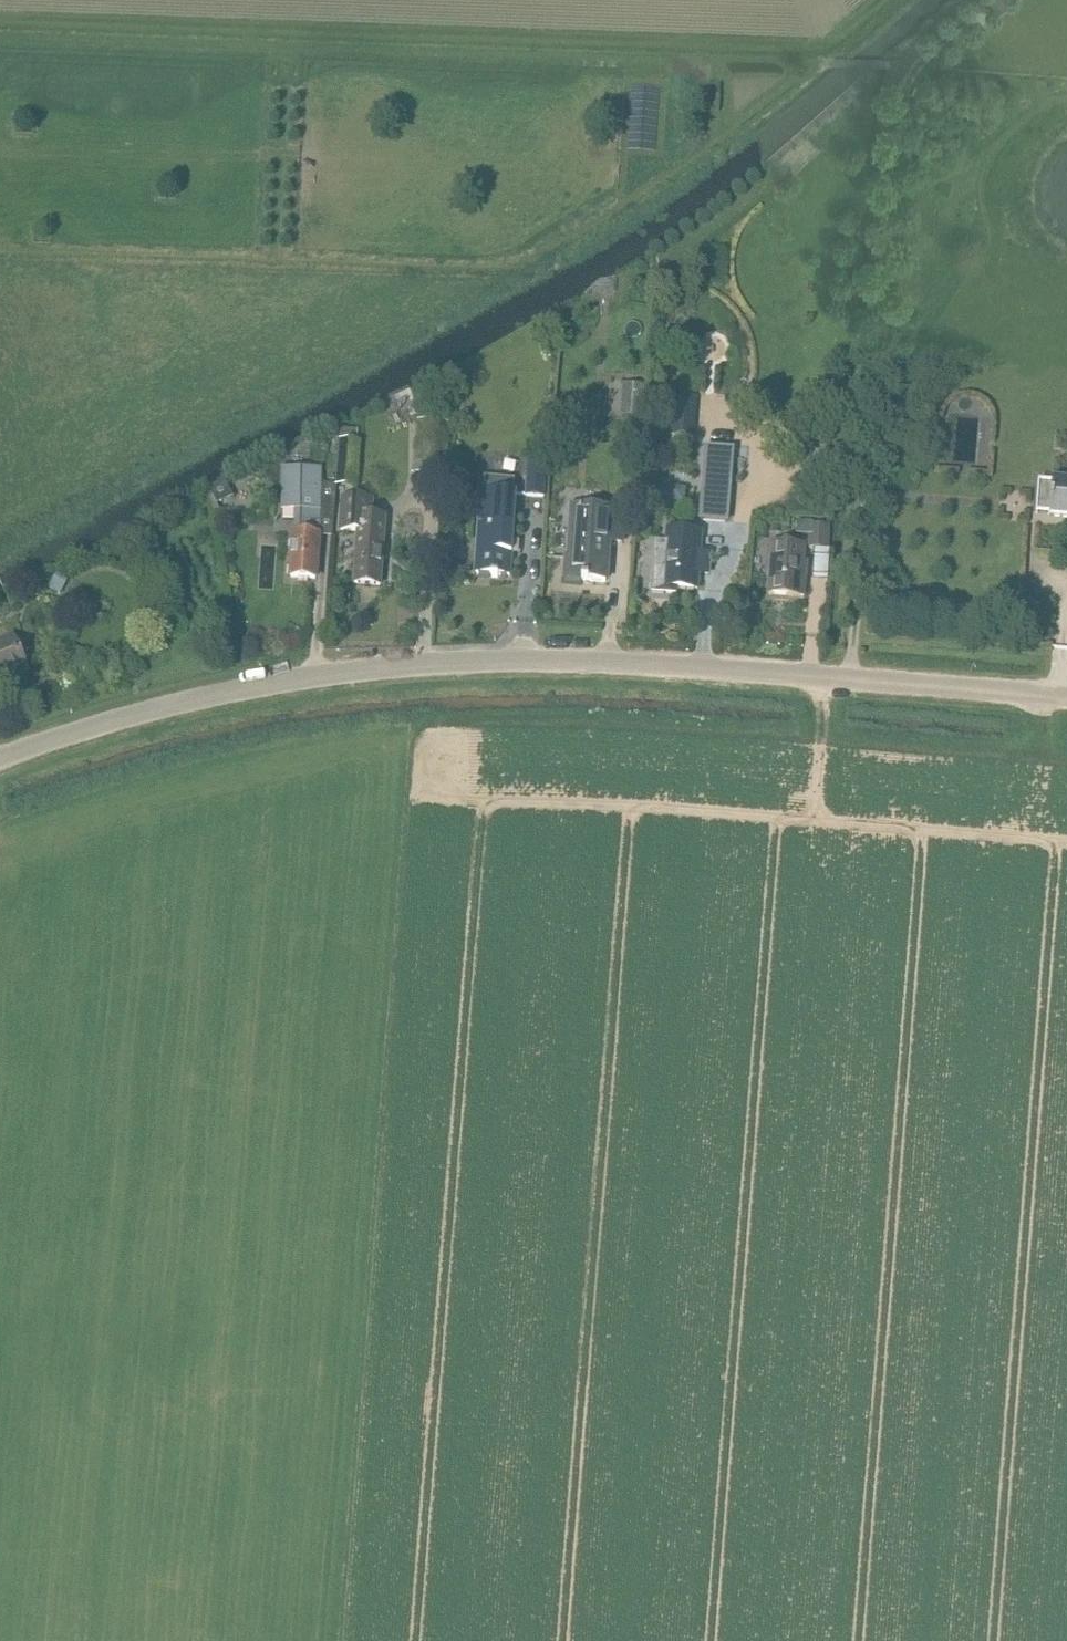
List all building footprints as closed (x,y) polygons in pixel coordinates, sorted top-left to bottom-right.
[(645,387),(622,386),(620,417),(643,418),(645,387)] [(670,393),(667,436),(695,438),(698,395),(670,393)] [(341,430),(337,483),(355,485),(359,432),(341,430)] [(704,449),(698,522),(728,525),(734,451),(704,449)] [(528,464),(526,498),(545,499),(547,465),(528,464)] [(315,580),(319,536),(334,537),(335,523),(336,504),(337,484),(322,483),(323,471),(285,468),(282,508),(299,510),(297,534),(294,534),(290,578),(315,580)] [(509,577),(515,495),(513,494),(514,481),(482,479),(481,492),(476,575),(492,576),(492,578),(498,578),(498,576),(509,577)] [(210,489),(204,492),(212,507),(233,497),(227,484),(226,481),(209,488),(210,489)] [(1050,504),(1051,504),(1050,517),(1066,519),(1066,483),(1053,482),(1052,495),(1050,495),(1050,504)] [(380,587),(385,519),(367,518),(368,501),(345,500),(343,531),(358,532),(354,585),(380,587)] [(622,543),(624,511),(624,509),(570,506),(569,525),(571,525),(568,579),(588,580),(588,582),(607,583),(609,542),(622,543)] [(809,549),(827,551),(829,527),(811,526),(811,524),(797,523),(797,535),(810,536),(809,549)] [(656,543),(652,592),(677,593),(677,589),(698,591),(699,575),(710,576),(711,555),(701,555),(702,532),(667,529),(666,544),(656,543)] [(768,596),(801,598),(805,598),(807,566),(803,565),(805,548),(771,546),(768,596)] [(49,590),(61,596),(69,582),(57,576),(49,590)] [(0,644),(0,684),(27,673),(13,639),(0,644)]
